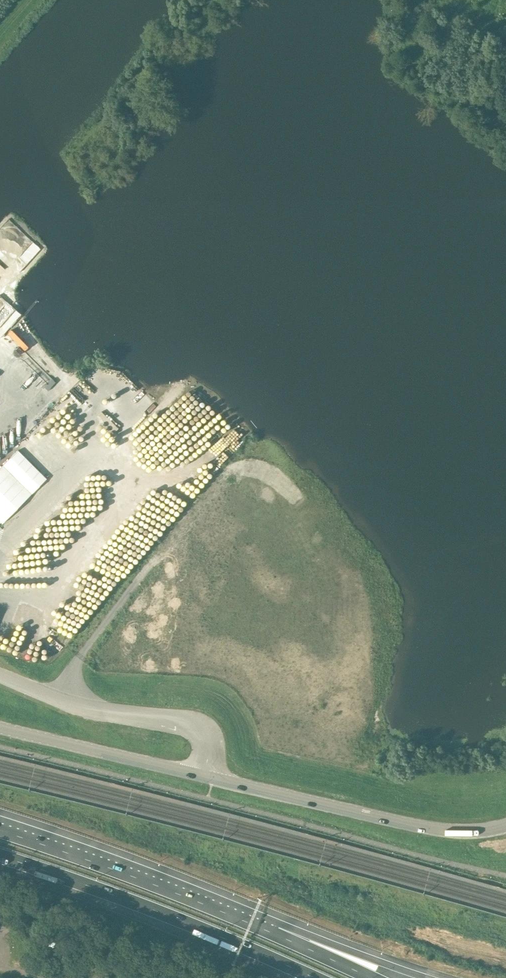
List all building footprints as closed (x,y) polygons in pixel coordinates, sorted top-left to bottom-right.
[(0,468),(0,522),(2,523),(46,479),(18,451),(0,468)]
